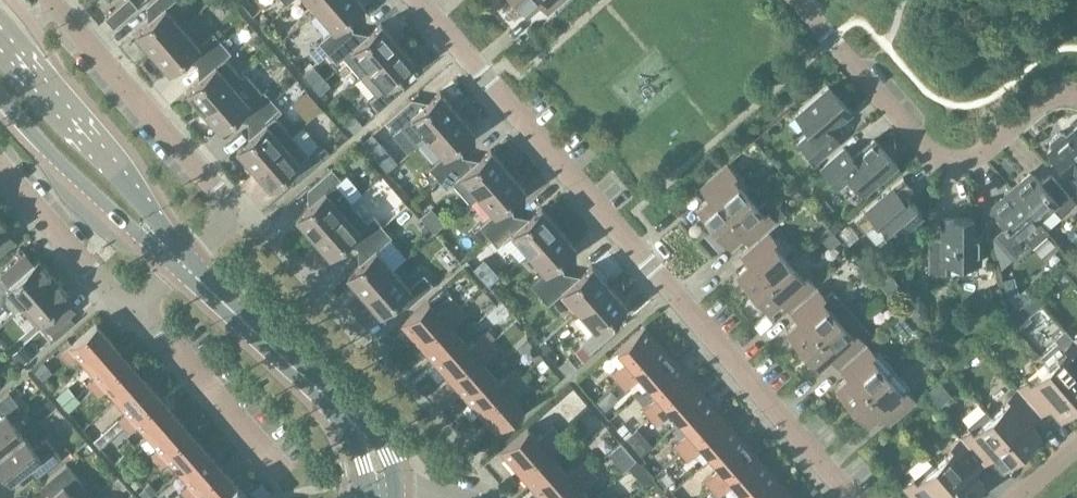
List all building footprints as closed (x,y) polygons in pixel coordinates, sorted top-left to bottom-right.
[(120,5),(106,18),(114,27),(138,7),(132,0),(126,0),(120,5)] [(153,53),(183,27),(166,7),(175,0),(154,0),(148,5),(157,15),(136,33),(153,53)] [(318,11),(330,0),(308,0),(318,11)] [(328,52),(352,32),(344,22),(364,4),(361,0),(330,0),(318,11),(334,29),(320,42),(328,52)] [(528,13),(542,0),(516,0),(528,13)] [(552,9),(562,0),(544,0),(552,9)] [(352,32),(328,52),(337,62),(343,57),(360,76),(368,69),(398,43),(381,23),(361,41),(352,32)] [(190,54),(199,64),(223,43),(214,33),(199,45),(183,27),(153,53),(170,72),(190,54)] [(229,38),(223,43),(226,47),(232,42),(229,38)] [(187,91),(204,111),(233,85),(217,66),(231,53),(226,47),(223,43),(199,64),(208,74),(187,91)] [(368,69),(360,76),(376,95),(370,100),(379,110),(403,90),(394,80),(415,62),(398,43),(368,69)] [(241,112),(249,122),(273,101),(264,91),(249,103),(233,85),(204,111),(220,130),(241,112)] [(811,132),(800,142),(816,161),(839,141),(830,131),(852,113),(829,86),(796,115),(811,132)] [(308,120),(323,107),(307,89),(292,102),(308,120)] [(411,100),(388,120),(397,130),(402,125),(419,144),(428,137),(457,111),(441,91),(420,109),(411,100)] [(258,131),(237,149),(254,168),(283,143),(292,136),(275,117),(282,111),(273,101),(249,122),(258,131)] [(429,168),(438,178),(462,158),(454,148),(474,130),(457,111),(428,137),(444,155),(429,168)] [(352,118),(346,123),(353,132),(362,124),(357,118),(352,118)] [(1049,151),(1070,176),(1072,174),(1076,180),(1076,127),(1067,135),(1064,133),(1060,132),(1050,141),(1050,146),(1052,148),(1049,151)] [(371,152),(381,143),(371,133),(360,143),(362,146),(369,153),(371,152)] [(283,143),(254,168),(271,187),(291,170),(300,179),(324,159),(314,149),(308,154),(292,136),(283,143)] [(822,168),(839,187),(850,177),(865,194),(898,165),(875,139),(853,158),(845,148),(822,168)] [(462,176),(478,195),(508,169),(491,149),(471,167),(462,158),(438,178),(447,188),(462,176)] [(697,208),(714,227),(749,196),(733,177),(737,174),(728,164),(705,184),(713,194),(697,208)] [(317,199),(297,217),(314,236),(343,211),(352,204),(351,203),(362,193),(346,174),(341,179),(332,169),(309,189),(317,199)] [(480,226),(489,236),(513,216),(504,206),(525,188),(508,169),(478,195),(495,213),(480,226)] [(1021,187),(1014,193),(1038,220),(1054,207),(1061,216),(1076,203),(1051,174),(1042,183),(1034,174),(1033,176),(1031,173),(1021,181),(1021,187)] [(882,226),(894,239),(924,213),(907,194),(914,188),(904,177),(855,220),(865,231),(872,225),(882,226)] [(996,234),(990,240),(999,270),(1015,256),(1031,242),(1033,245),(1048,232),(1038,220),(1014,193),(1007,199),(1002,198),(992,206),(995,209),(993,210),(1007,225),(996,234)] [(749,196),(714,227),(730,245),(746,231),(754,241),(768,230),(777,221),(786,214),(770,195),(758,206),(749,196)] [(343,211),(314,236),(330,256),(351,238),(359,248),(383,227),(374,216),(368,222),(352,204),(343,211)] [(424,212),(420,216),(434,231),(443,222),(430,207),(424,212)] [(513,216),(489,236),(491,239),(496,244),(498,246),(504,241),(520,260),(529,253),(559,227),(542,207),(521,225),(513,216)] [(15,240),(6,230),(10,227),(0,215),(0,253),(15,240)] [(943,239),(929,239),(929,274),(946,274),(946,263),(981,263),(981,232),(972,232),(972,217),(943,217),(943,239)] [(849,245),(859,235),(849,224),(839,233),(849,245)] [(347,275),(364,294),(393,268),(377,250),(392,237),(383,227),(359,248),(368,257),(347,275)] [(531,284),(540,294),(563,274),(555,264),(575,246),(559,227),(529,253),(545,271),(531,284)] [(480,228),(471,235),(478,243),(487,236),(480,228)] [(737,273),(753,292),(789,261),(773,243),(776,240),(768,230),(754,241),(744,250),(753,259),(737,273)] [(491,239),(486,243),(491,249),(496,244),(491,239)] [(1,302),(4,302),(6,301),(15,312),(21,307),(54,278),(38,259),(34,262),(26,252),(0,275),(3,278),(0,281),(0,302),(1,302)] [(483,259),(472,268),(487,285),(498,276),(483,259)] [(785,297),(794,306),(817,286),(808,276),(805,279),(789,261),(753,292),(770,311),(785,297)] [(563,292),(579,311),(609,285),(592,265),(572,283),(563,274),(540,294),(548,305),(563,292)] [(393,268),(364,294),(380,313),(401,296),(409,305),(433,285),(424,275),(410,287),(393,268)] [(890,274),(879,283),(895,301),(905,292),(890,274)] [(54,278),(21,307),(37,325),(41,322),(50,332),(75,310),(67,300),(71,296),(54,278)] [(581,342),(575,348),(583,358),(590,352),(614,332),(605,322),(626,304),(609,285),(579,311),(596,329),(581,342)] [(802,316),(786,330),(803,349),(838,318),(848,309),(849,309),(832,290),(825,296),(817,286),(794,306),(802,316)] [(1019,293),(1009,301),(1012,313),(1032,296),(1024,288),(1019,293)] [(918,296),(904,308),(918,324),(932,312),(918,296)] [(402,324),(418,343),(460,306),(453,298),(438,311),(429,300),(402,324)] [(418,343),(433,361),(461,337),(452,327),(467,314),(460,306),(418,343)] [(835,353),(843,363),(866,343),(861,337),(867,331),(848,309),(838,318),(803,349),(819,367),(835,353)] [(75,354),(85,365),(113,341),(96,323),(62,353),(68,360),(75,354)] [(612,373),(619,381),(661,345),(645,326),(618,350),(627,360),(612,373)] [(1041,357),(1049,366),(1076,399),(1076,341),(1074,338),(1066,328),(1054,339),(1058,343),(1041,357)] [(433,361),(449,378),(491,342),(484,333),(469,346),(461,337),(433,361)] [(540,344),(546,352),(551,348),(544,340),(540,344)] [(88,383),(93,389),(128,359),(113,341),(85,365),(95,376),(88,383)] [(449,378),(464,396),(492,372),(483,362),(498,350),(491,342),(449,378)] [(836,387),(852,405),(894,369),(878,351),(875,353),(866,343),(843,363),(852,373),(836,387)] [(641,377),(649,386),(677,362),(661,345),(619,381),(626,389),(641,377)] [(22,363),(31,355),(24,347),(15,355),(22,363)] [(106,389),(116,401),(120,398),(144,377),(128,359),(93,389),(99,396),(106,389)] [(543,359),(536,365),(541,371),(548,366),(543,359)] [(44,362),(34,370),(42,381),(52,372),(44,362)] [(643,408),(650,417),(692,380),(677,362),(649,386),(657,396),(643,408)] [(1017,387),(1037,410),(1047,402),(1061,418),(1076,404),(1076,399),(1049,366),(1030,382),(1027,379),(1017,387)] [(464,396),(480,414),(522,377),(515,369),(500,382),(492,372),(464,396)] [(894,369),(852,405),(869,424),(884,410),(893,420),(916,400),(907,390),(910,388),(894,369)] [(119,418),(124,425),(159,394),(144,377),(120,398),(116,401),(126,412),(119,418)] [(522,377),(480,414),(496,432),(523,409),(514,398),(529,385),(522,377)] [(671,412),(680,422),(708,398),(692,380),(650,417),(657,425),(671,412)] [(939,382),(924,395),(936,408),(951,395),(939,382)] [(1010,400),(992,416),(1023,451),(1041,435),(1028,419),(1037,410),(1017,387),(1007,396),(1010,400)] [(67,388),(56,397),(57,398),(59,400),(69,411),(79,402),(67,388)] [(609,390),(597,400),(604,409),(616,399),(609,390)] [(23,434),(12,421),(25,411),(9,391),(0,398),(0,453),(23,434)] [(137,425),(147,436),(175,412),(159,394),(124,425),(130,431),(137,425)] [(674,445),(681,453),(724,416),(708,398),(680,422),(689,432),(674,445)] [(970,429),(961,437),(980,460),(990,451),(1004,467),(1023,451),(992,416),(986,409),(967,425),(970,429)] [(150,454),(156,461),(190,430),(175,412),(147,436),(157,448),(150,454)] [(703,448),(711,458),(739,434),(724,416),(681,453),(688,461),(703,448)] [(501,451),(517,470),(561,431),(555,424),(540,436),(531,426),(501,451)] [(626,437),(633,446),(644,436),(637,428),(632,432),(626,437)] [(169,461),(178,472),(206,448),(190,430),(156,461),(161,467),(169,461)] [(517,470),(532,487),(562,462),(554,453),(569,440),(561,431),(517,470)] [(0,453),(0,467),(10,480),(33,462),(42,473),(62,457),(46,438),(34,447),(23,434),(0,453)] [(705,480),(712,488),(754,451),(739,434),(711,458),(720,467),(705,480)] [(935,465),(964,497),(969,497),(985,484),(971,468),(980,460),(961,437),(950,446),(953,449),(935,465)] [(624,447),(618,452),(629,465),(635,459),(624,447)] [(181,490),(186,496),(221,466),(206,448),(178,472),(188,483),(181,490)] [(734,483),(742,493),(770,469),(754,451),(712,488),(719,496),(734,483)] [(628,467),(644,485),(654,475),(643,463),(642,464),(637,459),(628,467)] [(541,497),(556,497),(592,467),(585,460),(570,472),(562,462),(532,487),(541,497)] [(904,487),(914,497),(964,497),(935,465),(932,462),(914,478),(904,487)] [(70,493),(83,483),(66,464),(47,480),(56,490),(47,497),(75,497),(70,493)] [(201,497),(220,497),(237,483),(221,466),(186,496),(188,497),(197,497),(199,496),(201,497)] [(592,497),(584,488),(599,476),(592,467),(556,497),(592,497)] [(785,487),(770,469),(742,493),(747,497),(772,497),(785,487)] [(139,493),(144,497),(147,497),(156,490),(150,483),(139,493)] [(237,483),(220,497),(250,497),(237,483)] [(772,497),(795,497),(785,487),(772,497)]
